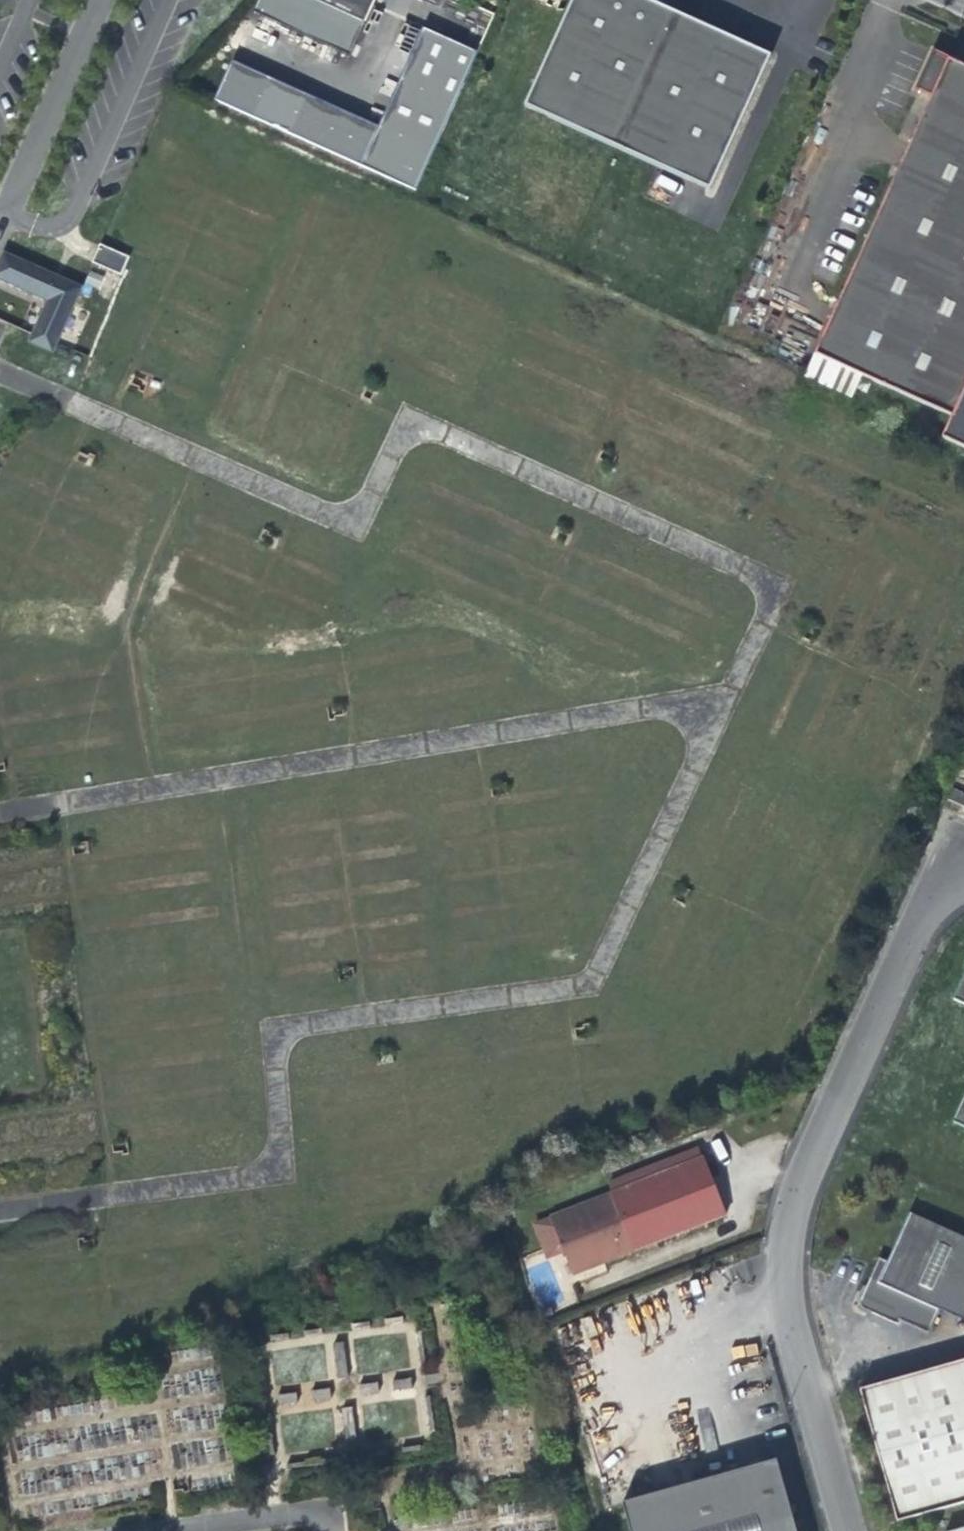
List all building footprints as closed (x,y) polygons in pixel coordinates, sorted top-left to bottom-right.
[(268,6),(353,44),(363,20),(365,21),(374,0),(270,0),(268,6)] [(649,0),(573,0),(525,105),(708,188),(769,54),(649,0)] [(230,62),(213,105),(418,187),(474,48),(419,26),(380,122),(230,62)] [(932,48),(915,85),(929,92),(811,351),(947,412),(949,413),(963,380),(963,63),(932,48)] [(129,257),(100,243),(91,262),(121,275),(129,257)] [(3,251),(0,257),(0,277),(46,298),(27,340),(50,351),(80,286),(60,277),(3,251)] [(949,413),(947,412),(936,435),(963,447),(963,444),(963,380),(949,413)] [(963,1009),(963,971),(950,1003),(963,1009)] [(949,1121),(963,1128),(963,1090),(949,1121)] [(732,1217),(710,1161),(556,1220),(577,1276),(732,1217)] [(957,1317),(963,1300),(963,1235),(904,1208),(882,1258),(875,1255),(856,1297),(859,1307),(890,1321),(892,1316),(921,1329),(932,1306),(957,1317)] [(860,1386),(897,1521),(963,1502),(963,1357),(860,1386)] [(780,1459),(625,1502),(633,1530),(800,1530),(780,1459)]
